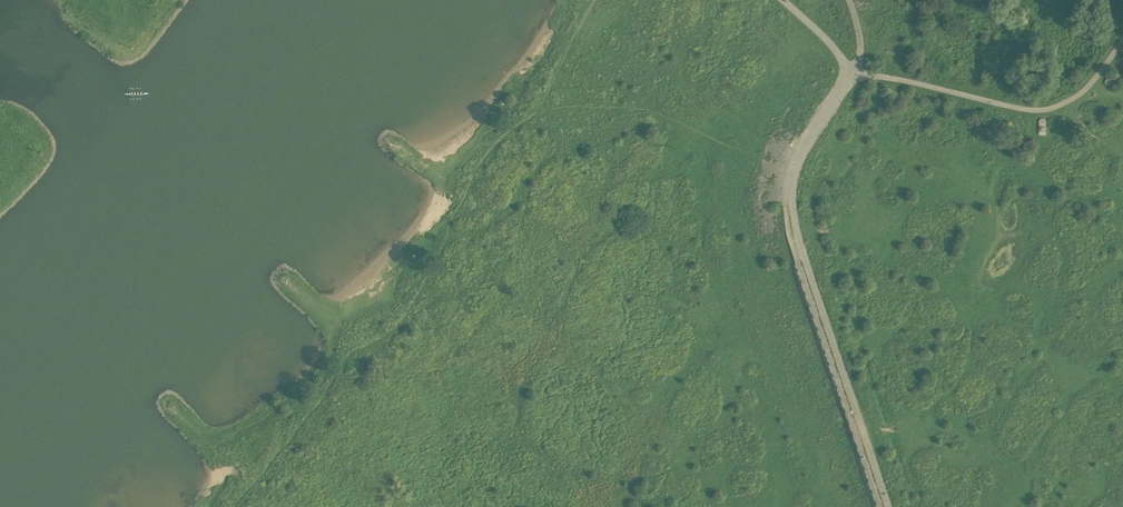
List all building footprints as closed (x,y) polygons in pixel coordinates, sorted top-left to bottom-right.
[(1105,83),(1107,86),(1110,85),(1120,76),(1115,70),(1105,80),(1105,83)]
